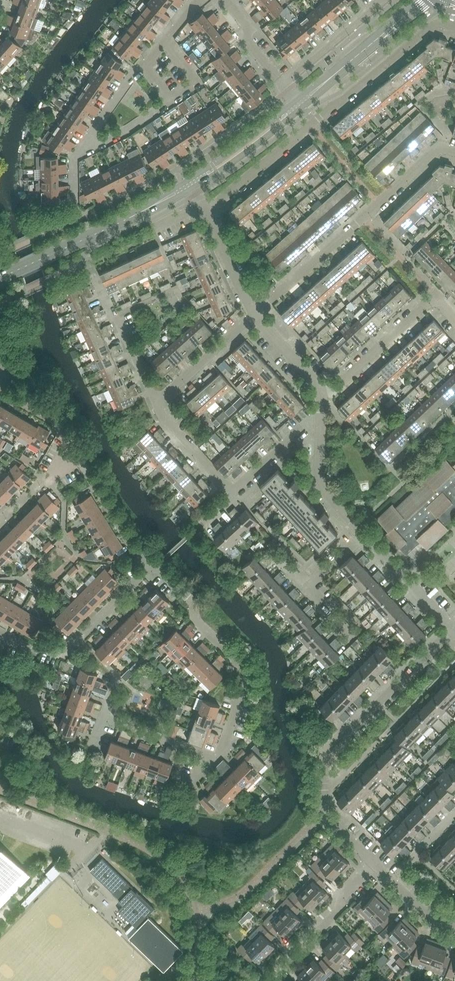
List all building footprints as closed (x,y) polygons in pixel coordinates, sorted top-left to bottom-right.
[(18,12),(35,18),(38,7),(18,0),(14,0),(13,3),(21,6),(18,12)] [(38,7),(43,9),(46,0),(18,0),(38,7)] [(147,4),(167,21),(170,17),(164,12),(168,7),(159,0),(151,0),(147,4)] [(256,17),(277,1),(276,0),(261,0),(255,5),(259,10),(254,14),(256,17)] [(335,0),(326,0),(323,2),(340,22),(343,20),(338,14),(343,10),(335,0)] [(343,10),(354,1),(353,0),(335,0),(343,10)] [(277,1),(256,17),(259,20),(264,16),(269,21),(283,9),(277,1)] [(340,22),(323,2),(315,9),(327,23),(332,19),(337,25),(340,22)] [(147,4),(141,13),(154,24),(158,19),(165,24),(167,21),(147,4)] [(315,9),(307,15),(324,35),(327,33),(322,27),(327,23),(315,9)] [(8,15),(7,19),(31,28),(35,18),(18,12),(16,18),(8,15)] [(141,13),(134,21),(154,37),(156,34),(150,29),(154,24),(141,13)] [(189,24),(196,33),(216,16),(213,13),(207,18),(202,13),(189,24)] [(324,35),(307,15),(299,22),(312,36),(316,32),(321,38),(324,35)] [(199,44),(203,41),(217,30),(213,25),(219,20),(216,16),(196,33),(192,36),(199,44)] [(31,28),(7,19),(5,23),(13,26),(11,32),(27,38),(31,28)] [(134,21),(127,29),(140,40),(144,35),(151,41),(154,37),(134,21)] [(312,36),(299,22),(292,28),(308,48),(311,46),(307,40),(312,36)] [(292,28),(284,35),(296,49),(301,45),(305,51),(308,48),(292,28)] [(127,29),(120,38),(140,54),(143,50),(136,45),(140,40),(127,29)] [(203,41),(210,49),(230,33),(227,29),(221,35),(217,30),(203,41)] [(210,49),(217,57),(217,58),(225,51),(226,51),(231,47),(226,42),(233,36),(230,33),(210,49)] [(296,49),(284,35),(276,41),(283,50),(280,52),(285,58),(296,49)] [(14,56),(22,47),(9,36),(4,41),(0,37),(0,43),(14,56)] [(452,60),(453,61),(454,55),(454,49),(445,45),(447,40),(439,37),(438,40),(434,38),(426,45),(428,47),(435,56),(436,56),(438,55),(452,60)] [(140,54),(120,38),(113,46),(126,57),(131,52),(137,57),(140,54)] [(7,64),(14,56),(0,43),(0,58),(7,64)] [(416,57),(424,66),(424,65),(435,56),(428,47),(416,57)] [(212,62),(219,70),(239,54),(236,50),(230,56),(226,51),(225,51),(217,58),(217,57),(212,62)] [(198,59),(193,52),(188,55),(194,62),(198,59)] [(101,62),(122,77),(125,73),(118,68),(122,62),(108,53),(101,62)] [(242,57),(239,54),(219,70),(214,74),(221,82),(226,79),(239,68),(235,63),(242,57)] [(424,66),(416,57),(408,63),(419,77),(428,70),(424,65),(424,66)] [(95,71),(109,81),(113,75),(120,80),(122,77),(101,62),(95,71)] [(419,77),(408,63),(399,70),(411,84),(419,77)] [(226,79),(233,87),(253,71),(250,67),(243,72),(239,68),(226,79)] [(411,84),(399,70),(391,77),(402,91),(411,84)] [(89,80),(110,94),(113,91),(106,86),(109,81),(95,71),(89,80)] [(233,87),(240,95),(253,84),(249,79),(256,74),(253,71),(233,87)] [(391,77),(383,84),(394,98),(402,91),(391,77)] [(83,88),(97,98),(101,93),(107,98),(110,94),(89,80),(83,88)] [(253,84),(240,95),(244,100),(242,106),(247,112),(264,98),(260,93),(267,87),(264,84),(257,89),(253,84)] [(375,91),(386,105),(394,98),(383,84),(375,91)] [(83,88),(77,97),(98,112),(100,108),(93,104),(97,98),(83,88)] [(386,105),(375,91),(366,98),(378,112),(386,105)] [(77,97),(70,106),(85,116),(88,111),(95,116),(98,112),(77,97)] [(378,112),(366,98),(358,105),(369,118),(378,112)] [(207,109),(221,131),(225,128),(220,121),(226,117),(216,103),(207,109)] [(369,118),(358,105),(350,112),(361,125),(369,118)] [(70,106),(64,115),(85,130),(88,126),(81,121),(85,116),(70,106)] [(198,115),(207,130),(213,126),(217,133),(221,131),(207,109),(198,115)] [(361,125),(350,112),(341,119),(353,132),(361,125)] [(420,112),(412,119),(427,135),(435,127),(420,112)] [(64,115),(58,124),(72,134),(76,128),(83,133),(85,130),(64,115)] [(189,121),(203,143),(207,140),(202,133),(207,130),(198,115),(189,121)] [(353,132),(341,119),(333,126),(344,140),(353,132)] [(404,127),(419,143),(427,135),(412,119),(404,127)] [(189,121),(180,127),(189,142),(195,138),(199,145),(203,143),(189,121)] [(58,124),(52,133),(73,147),(75,144),(69,139),(72,134),(58,124)] [(180,127),(171,133),(185,155),(189,152),(184,145),(189,142),(180,127)] [(404,127),(396,134),(411,150),(419,143),(404,127)] [(73,147),(52,133),(45,142),(59,152),(63,146),(70,151),(73,147)] [(162,139),(171,153),(177,150),(181,157),(185,155),(171,133),(162,139)] [(411,150),(396,134),(389,142),(404,158),(411,150)] [(162,139),(153,145),(167,166),(171,164),(166,157),(171,153),(162,139)] [(313,142),(305,149),(316,163),(325,156),(313,142)] [(404,158),(389,142),(381,149),(396,165),(404,158)] [(167,166),(153,145),(143,151),(153,166),(159,162),(163,169),(167,166)] [(305,149),(296,156),(308,170),(316,163),(305,149)] [(381,149),(373,157),(388,172),(396,165),(381,149)] [(140,153),(130,158),(141,181),(145,179),(141,172),(148,169),(140,153)] [(288,163),(299,177),(308,170),(296,156),(288,163)] [(40,157),(41,169),(66,168),(66,164),(58,164),(58,157),(40,157)] [(388,172),(373,157),(365,165),(380,180),(388,172)] [(130,158),(120,163),(128,178),(133,176),(137,183),(141,181),(130,158)] [(120,163),(110,168),(122,191),(126,189),(122,181),(128,178),(120,163)] [(280,170),(291,184),(299,177),(288,163),(280,170)] [(445,182),(454,185),(454,172),(452,171),(453,166),(445,164),(444,167),(440,165),(432,172),(434,174),(442,182),(445,182)] [(41,169),(41,180),(58,179),(58,173),(67,173),(66,168),(41,169)] [(110,168),(101,173),(108,188),(114,185),(118,193),(122,191),(110,168)] [(280,170),(271,177),(283,190),(291,184),(280,170)] [(101,173),(91,178),(103,201),(107,199),(103,191),(108,188),(101,173)] [(431,193),(432,193),(442,182),(434,174),(423,185),(431,193)] [(271,177),(263,184),(274,197),(283,190),(271,177)] [(103,201),(91,178),(81,183),(89,198),(95,195),(99,203),(103,201)] [(41,180),(41,190),(67,190),(67,185),(58,186),(58,179),(41,180)] [(347,181),(339,189),(353,205),(362,198),(347,181)] [(263,184),(255,191),(266,204),(274,197),(263,184)] [(439,200),(432,193),(431,193),(423,185),(415,192),(430,208),(439,200)] [(339,189),(331,196),(345,213),(353,205),(339,189)] [(67,190),(41,190),(41,202),(59,201),(59,195),(67,194),(67,190)] [(255,191),(246,198),(258,211),(266,204),(255,191)] [(422,215),(430,208),(415,192),(407,199),(422,215)] [(345,213),(331,196),(322,203),(337,220),(345,213)] [(258,211),(246,198),(238,204),(249,218),(258,211)] [(415,223),(422,215),(407,199),(400,207),(415,223)] [(337,220),(322,203),(314,211),(329,227),(337,220)] [(241,225),(249,218),(238,204),(229,212),(241,225)] [(407,230),(415,223),(400,207),(392,214),(407,230)] [(329,227),(314,211),(306,218),(321,234),(329,227)] [(398,238),(407,230),(392,214),(383,222),(398,238)] [(306,218),(298,225),(313,241),(321,234),(306,218)] [(298,225),(290,232),(305,249),(313,241),(298,225)] [(181,237),(185,247),(201,240),(197,229),(181,237)] [(290,232),(282,239),(297,256),(305,249),(290,232)] [(282,239),(274,247),(289,263),(297,256),(282,239)] [(185,247),(190,257),(206,250),(201,240),(185,247)] [(413,254),(421,262),(434,250),(426,241),(413,254)] [(362,242),(354,249),(366,262),(374,255),(362,242)] [(149,251),(158,271),(169,266),(160,246),(149,251)] [(289,263),(274,247),(266,254),(280,271),(289,263)] [(354,249),(346,256),(357,270),(366,262),(354,249)] [(190,257),(194,267),(210,259),(206,250),(190,257)] [(421,262),(428,270),(441,258),(434,250),(421,262)] [(149,251),(139,256),(149,276),(158,271),(149,251)] [(130,260),(139,280),(149,276),(139,256),(130,260)] [(346,256),(338,264),(349,277),(357,270),(346,256)] [(428,270),(436,278),(449,265),(441,258),(428,270)] [(194,267),(199,277),(215,269),(210,259),(194,267)] [(130,260),(120,265),(129,285),(139,280),(130,260)] [(338,264),(330,271),(341,284),(349,277),(338,264)] [(110,269),(119,289),(129,285),(120,265),(110,269)] [(436,278),(443,285),(454,274),(454,272),(449,265),(436,278)] [(119,289),(110,269),(100,274),(109,294),(119,289)] [(199,277),(203,286),(219,279),(215,269),(199,277)] [(276,275),(271,269),(266,273),(271,279),(276,275)] [(330,271),(322,278),(333,291),(341,284),(330,271)] [(443,285),(451,293),(454,289),(454,274),(443,285)] [(313,285),(325,298),(333,291),(322,278),(313,285)] [(203,286),(208,296),(224,289),(219,279),(203,286)] [(391,290),(403,303),(411,295),(399,282),(391,290)] [(64,291),(68,301),(85,294),(80,283),(64,291)] [(305,292),(317,306),(325,298),(313,285),(305,292)] [(208,296),(212,306),(229,299),(224,289),(208,296)] [(391,290),(383,298),(395,311),(403,303),(391,290)] [(317,306),(305,292),(297,299),(309,313),(317,306)] [(68,301),(73,311),(89,303),(85,294),(68,301)] [(383,298),(375,305),(387,318),(395,311),(383,298)] [(229,299),(212,306),(217,316),(233,309),(229,299)] [(297,299),(289,307),(301,320),(309,313),(297,299)] [(89,303),(73,311),(78,321),(94,313),(89,303)] [(375,305),(367,312),(379,325),(387,318),(375,305)] [(301,320),(289,307),(281,314),(293,328),(301,320)] [(367,312),(359,320),(371,333),(379,325),(367,312)] [(78,321),(82,330),(98,323),(94,313),(78,321)] [(200,318),(192,326),(203,339),(212,332),(200,318)] [(359,320),(351,327),(363,340),(371,333),(359,320)] [(446,333),(434,320),(425,327),(437,341),(446,333)] [(98,323),(82,330),(87,340),(103,333),(98,323)] [(192,326),(184,333),(195,346),(203,339),(192,326)] [(351,327),(343,334),(355,347),(363,340),(351,327)] [(437,341),(425,327),(417,335),(429,348),(437,341)] [(103,333),(87,340),(91,350),(107,343),(103,333)] [(195,346),(184,333),(176,340),(187,354),(195,346)] [(301,337),(305,341),(310,337),(306,333),(301,337)] [(343,334),(335,341),(347,354),(355,347),(343,334)] [(417,335),(409,342),(421,355),(429,348),(417,335)] [(187,354),(176,340),(168,348),(179,361),(187,354)] [(253,349),(245,341),(232,353),(240,361),(253,349)] [(327,349),(339,362),(347,354),(335,341),(327,349)] [(421,355),(409,342),(401,349),(413,362),(421,355)] [(91,350),(96,360),(112,353),(107,343),(91,350)] [(168,348),(160,355),(171,368),(179,361),(168,348)] [(260,357),(253,349),(240,361),(247,369),(260,357)] [(339,362),(327,349),(319,357),(331,369),(339,362)] [(401,349),(394,357),(406,370),(413,362),(401,349)] [(112,353),(96,360),(100,370),(116,362),(112,353)] [(171,368),(160,355),(151,363),(163,376),(171,368)] [(247,369),(255,377),(268,365),(260,357),(247,369)] [(394,357),(386,364),(398,377),(406,370),(394,357)] [(116,362),(100,370),(105,380),(121,372),(116,362)] [(122,371),(127,369),(130,368),(128,363),(121,366),(121,368),(122,371)] [(386,364),(378,371),(390,384),(398,377),(386,364)] [(268,365),(255,377),(262,385),(275,373),(268,365)] [(390,384),(378,371),(370,379),(382,392),(390,384)] [(105,380),(109,389),(125,382),(121,372),(105,380)] [(220,373),(211,380),(223,394),(232,386),(220,373)] [(262,385),(269,393),(282,381),(275,373),(262,385)] [(454,391),(454,375),(454,374),(446,382),(454,391)] [(370,379),(362,386),(374,399),(382,392),(370,379)] [(211,380),(203,388),(215,401),(223,394),(211,380)] [(269,393),(277,401),(290,389),(282,381),(269,393)] [(125,382),(109,389),(114,399),(130,392),(125,382)] [(450,402),(454,398),(454,391),(446,382),(438,389),(450,402)] [(362,386),(354,393),(366,406),(374,399),(362,386)] [(203,388),(195,395),(207,408),(215,401),(203,388)] [(290,389),(277,401),(284,409),(297,397),(290,389)] [(450,402),(438,389),(430,397),(443,409),(450,402)] [(130,392),(114,399),(118,410),(134,402),(130,392)] [(354,393),(346,401),(358,414),(366,406),(354,393)] [(207,408),(195,395),(187,402),(199,416),(207,408)] [(297,397),(284,409),(292,417),(305,405),(297,397)] [(430,397),(423,404),(435,417),(443,409),(430,397)] [(358,414),(346,401),(337,408),(349,421),(358,414)] [(423,404),(415,411),(427,424),(435,417),(423,404)] [(9,429),(17,415),(7,409),(0,421),(0,423),(1,424),(9,429)] [(407,419),(419,432),(427,424),(415,411),(407,419)] [(18,434),(20,435),(28,421),(17,415),(9,429),(18,434)] [(254,427),(266,440),(274,432),(262,419),(254,427)] [(407,419),(399,426),(411,439),(419,432),(407,419)] [(21,436),(30,441),(38,427),(28,421),(20,435),(21,436)] [(30,441),(29,442),(40,449),(41,446),(44,441),(50,432),(39,425),(38,427),(30,441)] [(411,439),(399,426),(391,434),(403,447),(411,439)] [(254,427),(246,434),(258,447),(266,440),(254,427)] [(135,442),(143,451),(156,439),(148,430),(135,442)] [(246,434),(238,441),(250,454),(258,447),(246,434)] [(391,434),(383,441),(396,454),(403,447),(391,434)] [(143,451),(150,459),(163,447),(156,439),(143,451)] [(238,441),(230,449),(242,462),(250,454),(238,441)] [(396,454),(383,441),(375,449),(387,462),(396,454)] [(150,459),(158,467),(171,455),(163,447),(150,459)] [(230,449),(222,456),(234,469),(242,462),(230,449)] [(158,467),(165,474),(178,462),(171,455),(158,467)] [(234,469),(222,456),(214,464),(226,477),(234,469)] [(406,555),(420,542),(427,549),(449,529),(445,525),(454,516),(454,463),(452,466),(445,458),(424,478),(425,480),(396,508),(392,504),(377,519),(388,531),(384,535),(398,550),(400,548),(406,555)] [(165,474),(172,482),(185,470),(178,462),(165,474)] [(8,473),(9,474),(20,485),(21,487),(30,478),(22,470),(19,466),(16,464),(8,473)] [(193,478),(185,470),(172,482),(180,490),(193,478)] [(309,539),(307,541),(313,547),(315,545),(320,550),(337,534),(325,520),(329,516),(324,511),(320,515),(296,488),(300,484),(295,480),(291,483),(278,470),(260,486),(265,491),(263,493),(269,500),(271,498),(280,507),(277,509),(283,516),(286,513),(294,523),(292,525),(298,532),(300,529),(309,539)] [(12,494),(20,485),(9,474),(2,481),(1,482),(12,494)] [(180,490),(187,498),(200,486),(193,478),(180,490)] [(4,502),(12,494),(1,482),(0,483),(0,499),(4,502)] [(200,486),(187,498),(195,507),(208,495),(200,486)] [(37,502),(38,503),(50,514),(49,514),(51,516),(60,507),(57,504),(54,501),(46,493),(37,502)] [(74,505),(81,516),(97,505),(91,495),(81,501),(77,503),(74,505)] [(38,503),(30,511),(45,527),(47,525),(43,521),(49,514),(50,514),(38,503)] [(81,516),(87,526),(104,516),(97,505),(81,516)] [(235,520),(230,524),(242,537),(250,530),(238,517),(236,515),(232,510),(228,513),(235,520)] [(246,510),(238,517),(250,530),(258,522),(246,510)] [(30,511),(21,520),(33,531),(40,524),(44,528),(45,527),(30,511)] [(87,526),(93,536),(110,526),(104,516),(87,526)] [(13,528),(24,540),(33,531),(21,520),(13,528)] [(222,532),(234,544),(242,537),(230,524),(222,532)] [(93,536),(99,546),(116,536),(110,526),(93,536)] [(13,528),(5,537),(16,548),(24,540),(13,528)] [(234,544),(222,532),(214,539),(226,552),(234,544)] [(116,536),(99,546),(106,557),(109,555),(113,552),(123,547),(116,536)] [(0,541),(0,549),(12,561),(13,559),(9,555),(16,548),(5,537),(0,541)] [(6,558),(10,562),(12,561),(0,549),(0,564),(6,558)] [(347,575),(367,557),(364,554),(357,560),(352,555),(340,567),(347,575)] [(249,577),(268,559),(265,556),(258,562),(254,557),(241,569),(249,577)] [(347,575),(355,583),(367,571),(363,567),(370,560),(367,557),(347,575)] [(256,585),(269,573),(264,569),(271,562),(268,559),(249,577),(256,585)] [(97,577),(111,591),(119,582),(111,574),(108,571),(105,568),(97,577)] [(367,571),(355,583),(362,591),(382,573),(379,570),(372,576),(367,571)] [(256,585),(263,593),(283,575),(280,572),(273,578),(269,573),(256,585)] [(382,573),(362,591),(369,599),(382,587),(378,582),(384,576),(382,573)] [(271,601),(283,589),(279,584),(286,578),(283,575),(263,593),(271,601)] [(111,591),(97,577),(88,586),(102,600),(111,591)] [(102,600),(88,586),(80,594),(94,608),(102,600)] [(386,592),(382,587),(369,599),(377,607),(396,589),(393,586),(386,592)] [(146,587),(142,590),(161,609),(169,601),(157,589),(152,593),(146,587)] [(271,601),(278,609),(298,591),(295,588),(288,594),(283,589),(271,601)] [(399,592),(396,589),(377,607),(384,615),(397,603),(392,598),(399,592)] [(145,600),(141,604),(154,617),(158,621),(166,613),(161,609),(142,590),(139,594),(145,600)] [(285,617),(298,605),(294,600),(300,594),(298,591),(278,609),(285,617)] [(80,594),(71,603),(85,617),(94,608),(80,594)] [(2,619),(12,602),(1,596),(0,599),(0,618),(2,619)] [(2,619),(12,625),(22,609),(12,602),(2,619)] [(131,602),(127,606),(146,624),(154,617),(141,604),(137,608),(131,602)] [(384,615),(391,623),(411,605),(408,602),(401,608),(397,603),(384,615)] [(63,611),(77,625),(85,617),(71,603),(63,611)] [(293,625),(312,607),(309,603),(302,610),(298,605),(285,617),(293,625)] [(391,623),(399,631),(411,619),(407,614),(414,608),(411,605),(391,623)] [(130,616),(126,620),(142,636),(150,628),(146,624),(127,606),(123,609),(130,616)] [(310,623),(310,624),(313,621),(308,616),(315,610),(312,607),(293,625),(300,632),(300,633),(310,623)] [(12,625),(22,632),(32,615),(22,609),(12,625)] [(77,625),(63,611),(54,620),(57,623),(60,626),(68,634),(77,625)] [(32,615),(22,632),(33,638),(39,628),(41,624),(43,621),(32,615)] [(116,617),(112,621),(131,640),(135,643),(142,636),(126,620),(122,624),(116,617)] [(416,624),(411,619),(399,631),(406,639),(425,621),(423,617),(416,624)] [(115,631),(111,635),(123,648),(131,640),(112,621),(108,625),(115,631)] [(428,624),(425,621),(406,639),(413,647),(426,635),(422,630),(428,624)] [(304,643),(324,625),(321,622),(314,628),(310,624),(310,623),(300,633),(300,632),(297,635),(304,643)] [(304,643),(312,651),(324,639),(320,635),(327,628),(324,625),(304,643)] [(164,642),(172,650),(191,631),(187,627),(181,634),(176,629),(164,642)] [(172,650),(180,657),(192,645),(188,641),(194,634),(191,631),(172,650)] [(100,633),(97,636),(116,655),(119,658),(126,650),(123,648),(111,635),(107,639),(100,633)] [(116,655),(97,636),(93,640),(100,646),(96,651),(108,663),(116,655)] [(312,651),(319,659),(339,641),(336,638),(329,644),(324,639),(312,651)] [(339,641),(319,659),(327,667),(339,655),(335,650),(342,644),(339,641)] [(184,668),(187,665),(206,646),(202,642),(196,649),(192,645),(180,657),(176,661),(184,668)] [(210,649),(206,646),(187,665),(195,672),(207,660),(203,656),(210,649)] [(381,646),(373,654),(392,672),(395,669),(388,663),(393,658),(381,646)] [(373,654),(365,661),(378,673),(382,669),(389,675),(392,672),(373,654)] [(211,664),(207,660),(194,673),(202,681),(203,680),(222,661),(218,657),(211,664)] [(222,661),(203,680),(211,688),(223,675),(219,671),(225,665),(222,661)] [(365,661),(358,669),(377,688),(380,685),(373,678),(378,673),(365,661)] [(81,668),(77,678),(102,687),(104,683),(96,679),(98,674),(81,668)] [(129,669),(122,676),(127,680),(134,673),(129,669)] [(358,669),(350,677),(363,689),(367,684),(374,691),(377,688),(358,669)] [(454,689),(454,674),(451,679),(449,676),(445,680),(454,689)] [(350,677),(343,684),(362,703),(365,700),(358,694),(363,689),(350,677)] [(77,678),(73,688),(90,694),(92,690),(106,695),(108,689),(102,687),(77,678)] [(444,685),(440,690),(453,703),(454,701),(454,689),(445,680),(442,683),(444,685)] [(362,703),(343,684),(335,692),(348,704),(352,700),(359,706),(362,703)] [(73,688),(70,698),(95,708),(97,703),(88,700),(90,694),(73,688)] [(453,703),(440,690),(436,694),(433,692),(430,695),(446,710),(453,703)] [(347,704),(335,692),(328,700),(347,719),(350,715),(343,709),(347,704)] [(446,710),(430,695),(427,699),(429,701),(425,705),(438,718),(446,710)] [(70,698),(66,708),(83,715),(84,709),(93,712),(95,708),(70,698)] [(194,708),(199,710),(224,719),(226,714),(217,711),(220,705),(203,699),(203,700),(197,698),(194,708)] [(347,719),(328,700),(320,708),(332,720),(337,715),(344,722),(347,719)] [(418,707),(415,711),(431,726),(438,718),(425,705),(421,709),(418,707)] [(66,708),(62,719),(87,728),(89,723),(81,720),(83,715),(66,708)] [(199,710),(195,720),(212,726),(214,721),(222,724),(224,719),(199,710)] [(415,711),(412,714),(414,716),(410,721),(423,733),(431,726),(415,711)] [(87,728),(62,719),(58,729),(75,735),(77,729),(86,733),(87,728)] [(195,720),(192,730),(217,739),(219,734),(210,731),(212,726),(195,720)] [(400,726),(415,741),(423,733),(410,721),(405,725),(403,723),(400,726)] [(179,726),(172,723),(168,734),(175,737),(179,726)] [(415,741),(400,726),(397,729),(399,732),(395,736),(397,739),(398,739),(408,749),(415,741)] [(217,739),(192,730),(188,740),(204,747),(206,741),(215,744),(217,739)] [(105,757),(116,761),(125,736),(120,734),(117,743),(111,741),(105,757)] [(116,761),(126,765),(132,748),(127,746),(130,738),(125,736),(116,761)] [(391,741),(388,744),(403,759),(411,751),(408,749),(398,739),(397,739),(393,743),(391,741)] [(126,765),(136,769),(145,744),(140,742),(137,750),(132,748),(126,765)] [(144,778),(146,772),(152,756),(147,754),(150,745),(145,744),(136,769),(134,774),(144,778)] [(242,748),(239,752),(258,771),(265,763),(264,761),(268,757),(255,744),(251,748),(253,750),(249,755),(242,748)] [(387,750),(382,754),(396,767),(403,759),(388,744),(385,748),(387,750)] [(167,746),(165,751),(156,776),(154,782),(164,786),(173,764),(168,762),(173,748),(167,746)] [(146,772),(156,776),(165,751),(161,749),(157,758),(152,756),(146,772)] [(258,771),(239,752),(235,756),(241,762),(238,766),(254,782),(261,774),(258,771)] [(373,760),(388,775),(396,767),(382,754),(378,758),(376,756),(373,760)] [(230,766),(223,759),(219,763),(243,786),(246,789),(254,782),(238,766),(233,770),(230,766)] [(372,765),(367,770),(380,782),(388,775),(373,760),(369,763),(372,765)] [(445,770),(454,780),(454,764),(453,762),(445,770)] [(243,786),(219,763),(215,767),(222,774),(223,774),(226,777),(222,781),(235,794),(243,786)] [(358,775),(373,790),(380,782),(367,770),(363,774),(361,772),(358,775)] [(446,786),(451,790),(454,786),(454,780),(445,770),(437,778),(441,782),(446,786)] [(373,790),(358,775),(354,779),(356,781),(352,785),(365,798),(373,790)] [(212,779),(208,783),(227,801),(235,794),(222,781),(218,785),(212,779)] [(453,808),(454,805),(454,804),(449,798),(454,793),(451,790),(451,791),(446,786),(441,782),(434,789),(453,808)] [(227,801),(208,783),(205,786),(211,793),(207,797),(205,795),(199,800),(211,812),(216,806),(220,809),(227,801)] [(346,787),(343,791),(358,806),(365,798),(352,785),(348,789),(346,787)] [(426,797),(438,809),(443,804),(450,811),(453,808),(434,789),(426,797)] [(358,806),(343,791),(339,794),(341,796),(337,801),(350,814),(358,806)] [(419,805),(438,823),(441,820),(434,814),(438,809),(426,797),(419,805)] [(411,812),(423,824),(428,820),(435,826),(438,823),(419,805),(411,812)] [(423,824),(411,812),(403,820),(423,838),(426,836),(419,829),(423,824)] [(423,838),(403,820),(396,828),(408,840),(413,835),(420,842),(423,838)] [(396,828),(388,835),(407,854),(410,851),(404,844),(408,840),(396,828)] [(446,842),(454,851),(454,835),(452,832),(448,836),(451,838),(446,842)] [(407,854),(388,835),(381,843),(393,855),(398,851),(404,857),(407,854)] [(346,851),(335,841),(330,846),(332,848),(325,855),(340,870),(343,873),(350,866),(350,864),(341,856),(346,851)] [(437,848),(452,863),(454,860),(454,851),(446,842),(442,846),(440,844),(437,848)] [(30,874),(0,846),(0,905),(30,874)] [(452,863),(437,848),(433,851),(435,853),(431,858),(444,871),(452,863)] [(340,870),(325,855),(317,863),(315,861),(311,866),(321,876),(326,872),(332,878),(340,870)] [(132,888),(133,887),(102,858),(90,871),(120,900),(119,901),(123,905),(119,910),(136,927),(137,928),(129,937),(164,971),(184,950),(147,915),(154,908),(137,891),(136,892),(132,888)] [(46,874),(52,879),(62,869),(56,863),(46,874)] [(305,888),(318,901),(322,897),(325,899),(328,896),(328,894),(319,886),(324,881),(313,871),(308,876),(313,880),(305,888)] [(318,901),(305,888),(298,896),(294,891),(289,896),(299,906),(304,902),(310,909),(318,901)] [(360,911),(367,918),(385,900),(378,893),(376,893),(368,901),(363,897),(353,908),(358,912),(360,911)] [(284,904),(277,912),(295,930),(302,923),(302,921),(294,912),(298,908),(287,898),(283,902),(284,904)] [(385,900),(367,918),(368,918),(370,915),(378,923),(373,927),(378,932),(388,921),(384,917),(392,909),(392,907),(385,900)] [(295,930),(277,912),(269,919),(268,918),(263,923),(273,933),(278,928),(286,937),(288,937),(295,930)] [(386,936),(394,944),(411,926),(404,919),(403,919),(394,927),(390,923),(380,933),(384,938),(386,936)] [(251,938),(269,956),(276,949),(276,947),(268,939),(272,934),(261,924),(257,929),(258,931),(251,938)] [(411,926),(394,944),(392,946),(404,958),(415,947),(410,943),(419,934),(419,932),(411,926)] [(335,931),(328,938),(347,956),(348,958),(361,945),(360,945),(363,942),(358,938),(356,940),(350,935),(346,939),(337,931),(335,931)] [(269,956),(251,938),(254,941),(246,948),(242,944),(237,949),(248,959),(252,955),(260,963),(262,963),(269,956)] [(347,956),(328,938),(322,945),(322,947),(330,955),(326,960),(336,970),(341,965),(339,964),(347,956)] [(419,962),(429,966),(436,945),(426,942),(422,951),(416,948),(411,962),(418,965),(419,962)] [(436,945),(429,966),(439,970),(438,972),(444,974),(449,960),(443,958),(447,949),(436,945)] [(303,965),(319,980),(320,980),(318,979),(325,972),(330,977),(335,972),(324,961),(320,966),(311,958),(309,958),(303,965)] [(451,961),(446,975),(452,977),(454,971),(454,972),(454,963),(451,961)] [(303,965),(296,972),(296,974),(303,980),(319,980),(303,965)]
